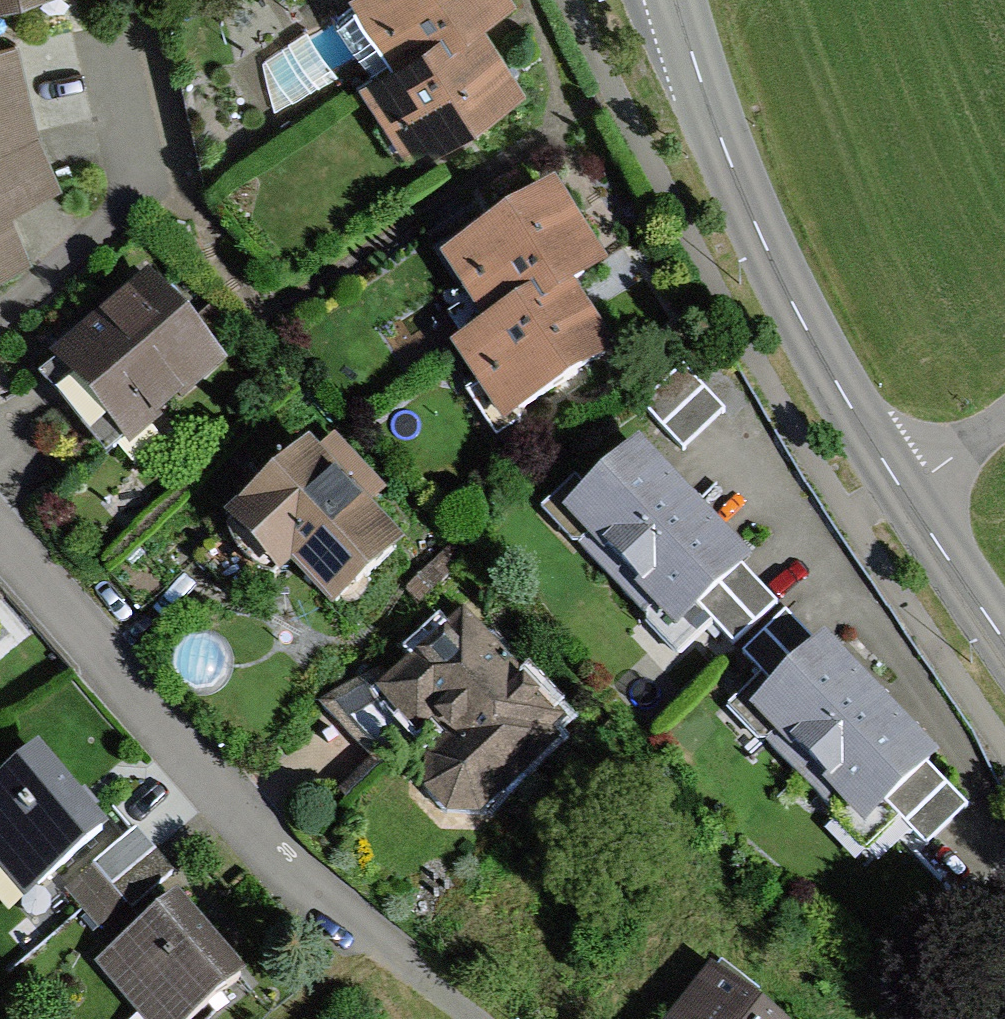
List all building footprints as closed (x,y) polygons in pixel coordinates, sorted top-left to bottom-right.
[(349,6),(393,73),(498,3),(496,0),(359,0),(349,6)] [(464,26),(359,96),(402,162),(508,92),(464,26)] [(40,126),(18,41),(0,45),(0,144),(40,126)] [(38,247),(20,207),(67,187),(40,126),(0,144),(0,263),(38,247)] [(545,199),(440,269),(484,335),(589,265),(545,199)] [(49,356),(127,446),(226,360),(148,270),(49,356)] [(555,289),(450,359),(494,425),(599,355),(555,289)] [(637,410),(676,452),(716,415),(678,373),(637,410)] [(332,606),(401,544),(369,507),(387,491),(337,437),(319,454),(310,445),(229,519),(279,574),(292,562),(332,606)] [(544,503),(616,586),(691,521),(635,456),(592,493),(577,475),(544,503)] [(766,607),(691,521),(616,586),(670,648),(705,618),(726,642),(766,607)] [(557,738),(552,732),(567,718),(462,608),(373,692),(413,733),(430,717),(447,734),(425,755),(424,787),(448,811),(481,812),(557,738)] [(725,712),(792,783),(867,713),(776,617),(735,655),(759,680),(725,712)] [(955,807),(867,713),(792,783),(857,852),(888,823),(911,848),(955,807)] [(107,823),(38,743),(0,776),(0,866),(24,894),(107,823)] [(139,829),(64,889),(95,927),(170,867),(139,829)] [(245,972),(176,893),(94,965),(141,1018),(192,1018),(245,972)] [(672,1018),(785,1018),(713,965),(672,1018)]
